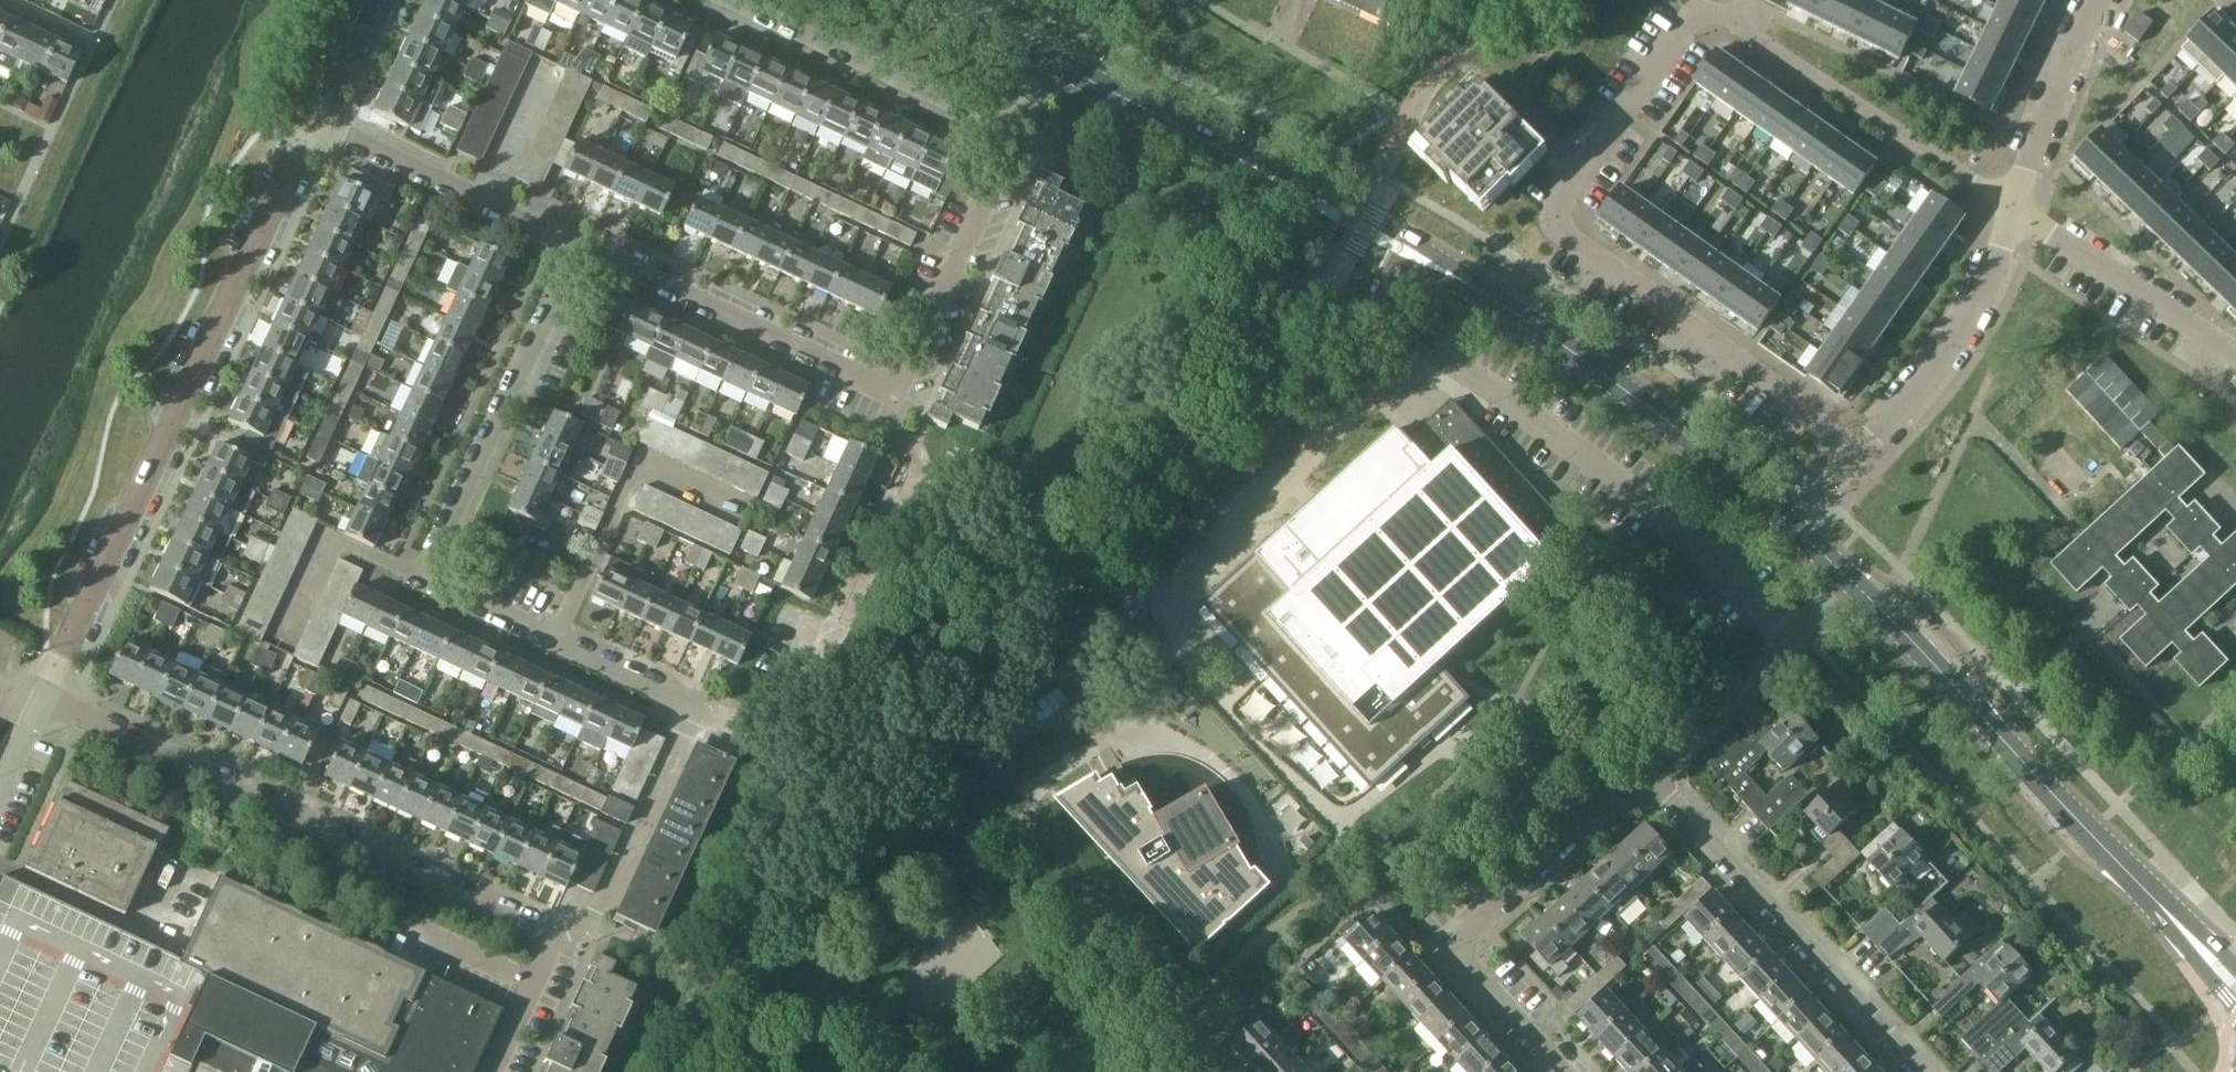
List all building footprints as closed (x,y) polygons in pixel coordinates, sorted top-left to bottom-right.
[(420,16),(453,31),(464,7),(449,0),(427,0),(424,7),(424,8),(421,15),(420,16)] [(464,7),(473,11),(478,0),(449,0),(464,7)] [(503,8),(514,14),(519,4),(511,0),(508,0),(503,8)] [(555,0),(527,0),(525,5),(548,16),(554,4),(555,0)] [(585,0),(555,0),(554,4),(578,15),(585,0)] [(615,0),(585,0),(578,15),(603,27),(615,0)] [(603,27),(626,38),(642,4),(634,0),(615,0),(603,27)] [(1393,27),(1406,0),(1336,0),(1393,27)] [(1820,0),(1793,0),(1790,6),(1812,17),(1820,0)] [(1847,0),(1820,0),(1812,17),(1834,27),(1847,0)] [(1872,2),(1867,0),(1847,0),(1834,27),(1855,38),(1872,2)] [(2045,3),(2039,0),(2002,0),(1999,7),(2034,24),(2045,3)] [(1876,48),(1894,13),(1872,2),(1855,38),(1876,48)] [(626,38),(622,47),(646,58),(650,50),(666,15),(651,8),(643,5),(643,4),(642,4),(626,38)] [(2024,46),(2034,24),(1999,7),(1988,28),(2024,46)] [(12,12),(4,8),(1,14),(0,14),(0,38),(12,12)] [(2181,49),(2199,67),(2234,31),(2235,31),(2235,30),(2235,25),(2220,9),(2181,49)] [(507,27),(511,18),(493,10),(489,19),(507,27)] [(33,29),(18,22),(21,16),(12,12),(0,38),(0,67),(13,73),(13,72),(33,29)] [(1916,24),(1894,13),(1876,48),(1899,59),(1916,24)] [(2140,13),(2125,33),(2138,43),(2153,22),(2140,13)] [(666,15),(650,50),(673,61),(668,71),(679,76),(700,31),(699,30),(698,32),(690,28),(691,26),(675,19),(667,16),(667,15),(666,15)] [(409,39),(409,40),(442,56),(453,31),(420,16),(413,31),(414,31),(410,39),(409,39)] [(1937,30),(1941,22),(1929,16),(1925,24),(1937,30)] [(507,27),(489,19),(485,28),(503,36),(507,27)] [(1933,38),(1937,30),(1925,24),(1921,32),(1933,38)] [(534,26),(526,44),(533,47),(541,30),(534,26)] [(2013,67),(2024,46),(1988,28),(1978,50),(2013,67)] [(43,72),(60,34),(51,30),(49,37),(33,29),(13,72),(26,77),(31,66),(43,72)] [(541,30),(533,47),(544,52),(552,34),(541,30)] [(2199,67),(2217,84),(2225,76),(2224,76),(2235,63),(2235,33),(2235,31),(2234,31),(2199,67)] [(67,83),(82,52),(66,44),(69,38),(60,34),(43,72),(67,83)] [(694,56),(683,78),(702,87),(707,76),(721,83),(737,49),(723,42),(723,43),(714,39),(705,57),(695,52),(694,56)] [(398,64),(397,64),(431,80),(432,78),(442,56),(409,40),(402,55),(402,56),(398,64)] [(526,65),(531,53),(507,42),(502,54),(526,65)] [(1923,60),(1927,51),(1915,45),(1911,54),(1923,60)] [(1739,66),(1741,67),(1744,62),(1722,47),(1696,84),(1717,98),(1739,66)] [(582,48),(574,65),(581,69),(590,51),(582,48)] [(721,83),(716,95),(740,106),(746,94),(762,60),(747,53),(746,54),(738,50),(738,49),(737,49),(721,83)] [(2003,88),(2013,67),(1978,50),(1967,71),(2003,89),(2003,88)] [(590,51),(581,69),(592,74),(601,56),(590,51)] [(520,77),(526,65),(502,54),(496,66),(520,77)] [(471,58),(466,67),(484,75),(489,66),(471,58)] [(762,60),(746,94),(770,105),(786,71),(771,65),(763,61),(762,60)] [(2224,76),(2225,76),(2235,87),(2235,63),(2224,76)] [(387,87),(386,88),(432,109),(444,83),(432,78),(431,80),(397,64),(390,79),(391,80),(388,87),(387,87)] [(514,89),(520,77),(496,66),(490,78),(514,89)] [(1736,112),(1759,80),(1741,67),(1739,66),(1717,98),(1736,112)] [(480,84),(484,75),(466,67),(462,76),(480,84)] [(591,81),(566,70),(561,82),(585,93),(591,81)] [(786,71),(770,105),(793,116),(809,82),(795,76),(786,72),(787,72),(786,71)] [(2008,90),(2003,88),(2003,89),(1967,71),(1956,94),(1997,113),(2008,90)] [(509,101),(514,89),(490,78),(485,90),(509,101)] [(1442,115),(1445,117),(1414,149),(1448,184),(1452,180),(1469,197),(1476,190),(1491,204),(1519,176),(1521,179),(1534,167),(1526,160),(1542,145),(1476,80),(1442,115)] [(1756,125),(1778,93),(1759,80),(1736,112),(1756,125)] [(585,93),(561,82),(555,94),(579,105),(585,93)] [(809,82),(793,116),(817,127),(833,93),(818,86),(818,87),(810,83),(809,82)] [(2170,83),(2161,93),(2168,99),(2177,90),(2170,83)] [(603,87),(597,100),(608,105),(614,93),(603,87)] [(380,104),(376,113),(420,134),(432,109),(386,88),(379,104),(380,104)] [(509,101),(485,90),(479,102),(503,114),(509,101)] [(614,93),(608,105),(621,111),(626,98),(614,93)] [(833,93),(817,127),(841,138),(857,104),(842,97),(841,98),(833,94),(834,94),(833,93)] [(1775,139),(1798,107),(1778,93),(1756,125),(1775,139)] [(579,105),(555,94),(549,106),(574,117),(579,105)] [(47,97),(38,117),(48,122),(58,102),(47,97)] [(626,98),(621,111),(632,117),(638,104),(626,98)] [(2155,99),(2146,109),(2152,115),(2162,105),(2155,99)] [(2188,100),(2178,110),(2185,116),(2194,106),(2188,100)] [(497,126),(503,114),(479,102),(473,114),(497,126)] [(638,104),(632,117),(634,117),(637,119),(644,122),(647,117),(650,110),(638,104)] [(857,104),(841,138),(866,149),(881,116),(865,108),(865,109),(857,106),(858,105),(857,104)] [(448,106),(444,115),(461,122),(465,114),(448,106)] [(574,117),(549,106),(544,118),(568,129),(574,117)] [(2194,106),(2185,116),(2191,122),(2201,112),(2194,106)] [(1795,153),(1817,121),(1798,107),(1775,139),(1795,153)] [(647,117),(644,122),(657,128),(659,123),(663,115),(650,110),(647,117)] [(492,138),(497,126),(473,114),(468,126),(492,138)] [(461,122),(444,115),(440,124),(457,131),(461,122)] [(659,123),(657,128),(669,134),(675,121),(663,115),(659,123)] [(866,149),(861,159),(885,171),(889,161),(905,127),(890,119),(890,120),(882,117),(882,116),(881,116),(866,149)] [(2172,116),(2163,125),(2169,132),(2179,122),(2172,116)] [(568,129),(544,118),(538,130),(563,142),(564,139),(568,129)] [(675,121),(669,134),(681,139),(687,127),(675,121)] [(1814,167),(1837,135),(1817,121),(1795,153),(1814,167)] [(2179,122),(2169,132),(2176,138),(2185,128),(2179,122)] [(486,150),(492,138),(468,126),(462,138),(486,150)] [(687,127),(681,139),(692,145),(698,132),(687,127)] [(889,161),(885,171),(909,182),(914,172),(930,138),(914,131),(914,132),(906,128),(906,127),(905,127),(889,161)] [(563,142),(538,130),(532,142),(557,154),(563,142)] [(2103,130),(2072,163),(2091,181),(2095,177),(2094,176),(2122,148),(2103,130)] [(1674,142),(1682,147),(1690,136),(1682,131),(1674,142)] [(698,132),(692,145),(706,151),(712,139),(698,132)] [(2222,133),(2213,143),(2219,149),(2229,139),(2222,133)] [(1834,181),(1856,148),(1837,135),(1814,167),(1834,181)] [(486,150),(462,138),(457,150),(481,162),(486,150)] [(914,172),(909,182),(934,193),(937,186),(949,192),(961,167),(949,162),(950,159),(954,149),(939,142),(939,143),(930,139),(931,138),(930,138),(914,172)] [(588,180),(601,153),(576,141),(575,144),(564,139),(563,142),(557,154),(553,163),(564,168),(564,169),(588,180)] [(2229,139),(2219,149),(2226,155),(2235,145),(2229,139)] [(557,154),(532,142),(526,154),(551,165),(552,165),(553,163),(557,154)] [(723,144),(717,157),(729,162),(735,149),(723,144)] [(1701,161),(1709,150),(1702,145),(1694,156),(1701,161)] [(1663,158),(1670,164),(1678,153),(1670,147),(1663,158)] [(1854,195),(1877,163),(1856,148),(1834,181),(1854,195)] [(2122,148),(2094,176),(2095,177),(2111,193),(2139,164),(2122,148)] [(735,149),(729,162),(741,168),(747,155),(735,149)] [(2207,149),(2197,159),(2204,165),(2213,155),(2207,149)] [(1716,155),(1709,150),(1701,161),(1709,166),(1716,155)] [(601,153),(588,180),(612,192),(625,164),(601,153)] [(551,165),(526,154),(521,166),(545,177),(551,165)] [(747,155),(741,168),(753,174),(759,161),(747,155)] [(2213,155),(2204,165),(2210,171),(2220,161),(2213,155)] [(759,161),(753,174),(765,179),(771,166),(759,161)] [(1690,178),(1697,166),(1690,161),(1682,172),(1690,178)] [(637,203),(650,176),(625,164),(612,192),(637,203)] [(2139,164),(2111,193),(2129,209),(2156,181),(2139,164)] [(545,177),(521,166),(515,178),(540,190),(545,177)] [(771,166),(765,179),(777,185),(783,172),(771,166)] [(1705,171),(1697,166),(1690,178),(1697,183),(1705,171)] [(337,198),(333,206),(365,221),(376,198),(391,205),(397,192),(354,172),(348,184),(344,182),(336,198),(337,198)] [(783,172),(777,185),(788,190),(794,177),(783,172)] [(1740,188),(1748,177),(1741,172),(1733,183),(1740,188)] [(977,431),(1003,374),(1081,207),(1055,195),(1061,184),(1041,174),(925,421),(945,430),(951,418),(977,431)] [(674,188),(650,176),(637,203),(661,215),(674,188)] [(1877,176),(1872,183),(1883,191),(1888,184),(1877,176)] [(794,177),(788,190),(801,196),(807,183),(794,177)] [(1756,182),(1748,177),(1740,188),(1748,194),(1756,182)] [(2156,181),(2129,209),(2146,226),(2173,197),(2156,181)] [(807,183),(801,196),(813,202),(819,189),(807,183)] [(1883,191),(1872,183),(1866,191),(1878,198),(1883,191)] [(1620,234),(1643,202),(1623,188),(1597,224),(1618,239),(1621,235),(1620,234)] [(819,189),(813,202),(825,208),(831,195),(819,189)] [(1729,205),(1736,194),(1729,189),(1721,200),(1729,205)] [(1744,199),(1736,194),(1729,205),(1736,210),(1744,199)] [(831,195),(825,208),(837,213),(843,200),(831,195)] [(1933,196),(1918,216),(1950,239),(1965,219),(1933,196)] [(2173,197),(2146,226),(2163,242),(2190,214),(2173,197)] [(708,237),(721,209),(697,198),(684,226),(708,237)] [(843,200),(837,213),(849,219),(855,206),(843,200)] [(1779,216),(1787,205),(1780,200),(1772,211),(1779,216)] [(1640,248),(1663,216),(1643,202),(1620,234),(1621,235),(1640,248)] [(325,222),(322,230),(354,245),(365,221),(333,206),(333,205),(325,222)] [(1786,221),(1794,210),(1787,205),(1779,216),(1786,221)] [(855,206),(849,219),(860,224),(866,211),(855,206)] [(732,249),(745,221),(721,209),(708,237),(732,249)] [(866,211),(860,224),(873,230),(879,217),(866,211)] [(2190,214),(2163,242),(2180,258),(2207,230),(2190,214)] [(1849,215),(1844,222),(1855,230),(1860,223),(1849,215)] [(1659,262),(1682,230),(1663,216),(1640,248),(1659,262)] [(1918,216),(1904,236),(1937,258),(1950,239),(1918,216)] [(426,235),(432,223),(419,217),(413,230),(426,235)] [(879,217),(873,230),(885,236),(891,223),(879,217)] [(1767,233),(1775,222),(1768,217),(1760,228),(1767,233)] [(756,260),(769,232),(745,221),(732,249),(756,260)] [(1775,238),(1783,227),(1775,222),(1767,233),(1775,238)] [(1850,237),(1855,230),(1844,222),(1839,229),(1850,237)] [(891,223),(885,236),(896,241),(902,228),(891,223)] [(902,228),(896,241),(910,248),(916,235),(902,228)] [(314,246),(310,255),(342,270),(354,245),(322,230),(321,230),(313,246),(314,246)] [(420,247),(426,235),(413,230),(408,241),(420,247)] [(1679,275),(1702,243),(1682,230),(1659,262),(1679,275)] [(2207,230),(2180,258),(2197,275),(2224,246),(2207,230)] [(780,272),(793,244),(769,232),(756,260),(780,272)] [(1788,232),(1784,238),(1790,242),(1794,236),(1788,232)] [(1812,232),(1807,239),(1818,247),(1823,240),(1812,232)] [(1904,236),(1891,255),(1923,278),(1937,258),(1904,236)] [(1838,238),(1834,244),(1841,248),(1845,243),(1838,238)] [(1818,247),(1807,239),(1802,247),(1813,254),(1818,247)] [(415,259),(420,247),(408,241),(402,253),(415,259)] [(1698,289),(1721,257),(1702,243),(1679,275),(1698,289)] [(804,283),(817,255),(793,244),(780,272),(804,283)] [(509,259),(481,246),(470,270),(498,283),(509,259)] [(2197,275),(2214,291),(2235,268),(2235,258),(2224,246),(2197,275)] [(409,271),(415,259),(402,253),(397,265),(409,271)] [(302,270),(299,277),(331,293),(342,270),(310,255),(309,254),(301,270),(302,270)] [(1821,254),(1816,261),(1828,269),(1833,262),(1821,254)] [(828,294),(841,266),(817,255),(804,283),(828,294)] [(1891,255),(1877,274),(1909,297),(1923,278),(1891,255)] [(1718,303),(1740,271),(1721,257),(1698,289),(1718,303)] [(1828,269),(1816,261),(1811,268),(1822,276),(1828,269)] [(403,284),(409,271),(397,265),(391,278),(403,284)] [(486,307),(498,283),(470,270),(470,271),(458,265),(447,289),(458,294),(486,307)] [(852,306),(865,278),(841,266),(828,294),(852,306)] [(2214,291),(2231,307),(2231,308),(2235,303),(2235,268),(2214,291)] [(1737,317),(1760,285),(1740,271),(1718,303),(1737,317)] [(1877,274),(1863,294),(1895,317),(1909,297),(1877,274)] [(291,294),(288,301),(320,316),(328,320),(332,322),(343,298),(331,293),(299,277),(298,277),(290,294),(291,294)] [(398,295),(403,284),(391,278),(386,289),(398,295)] [(876,317),(889,289),(865,278),(852,306),(876,317)] [(1780,299),(1760,285),(1737,317),(1758,331),(1780,299)] [(392,307),(398,295),(386,289),(380,301),(392,307)] [(1794,293),(1789,300),(1800,308),(1805,301),(1794,293)] [(475,332),(486,307),(458,294),(447,318),(475,332)] [(1863,294),(1849,314),(1881,336),(1895,317),(1863,294)] [(615,297),(602,326),(626,337),(639,309),(617,298),(615,297)] [(1800,308),(1789,300),(1784,307),(1795,315),(1800,308)] [(279,318),(276,325),(309,340),(317,344),(322,335),(328,320),(320,316),(288,301),(287,301),(279,318)] [(387,319),(392,307),(380,301),(375,313),(387,319)] [(2227,311),(2235,320),(2235,303),(2231,308),(2231,307),(2227,311)] [(639,309),(626,337),(650,348),(663,320),(639,309)] [(1781,312),(1775,320),(1786,327),(1792,320),(1781,312)] [(381,332),(387,319),(375,313),(369,326),(381,332)] [(1849,314),(1835,333),(1868,356),(1881,336),(1849,314)] [(394,317),(382,342),(394,348),(406,323),(394,317)] [(464,356),(475,332),(447,318),(436,343),(464,356)] [(650,348),(645,360),(669,371),(669,370),(687,331),(663,320),(650,348)] [(1770,327),(1781,335),(1786,327),(1775,320),(1770,327)] [(268,342),(265,349),(297,364),(309,370),(321,346),(317,344),(309,340),(276,325),(267,342),(268,342)] [(375,343),(381,332),(369,326),(363,338),(375,343)] [(687,331),(669,370),(693,381),(698,371),(711,342),(687,331)] [(1835,333),(1822,353),(1854,375),(1854,374),(1868,356),(1835,333)] [(370,356),(375,343),(363,338),(357,350),(370,356)] [(711,342),(698,371),(722,382),(735,354),(711,342)] [(452,380),(464,356),(436,343),(424,367),(452,380)] [(257,365),(253,373),(285,389),(298,395),(309,370),(308,370),(297,364),(265,349),(264,349),(256,365),(257,365)] [(364,367),(370,356),(357,350),(352,362),(364,367)] [(1822,353),(1807,373),(1844,399),(1859,377),(1854,374),(1854,375),(1822,353)] [(735,354),(722,382),(746,393),(760,365),(735,354)] [(371,355),(366,366),(380,372),(385,362),(371,355)] [(359,380),(364,367),(352,362),(346,374),(359,380)] [(760,365),(746,393),(770,405),(784,376),(760,365)] [(441,404),(452,380),(424,367),(413,391),(441,404)] [(245,389),(242,397),(286,419),(298,395),(285,389),(253,373),(252,373),(245,389)] [(353,392),(359,380),(346,374),(341,386),(353,392)] [(784,376),(770,405),(794,416),(808,388),(784,376)] [(347,404),(353,392),(341,386),(335,398),(347,404)] [(650,410),(658,393),(649,388),(641,406),(650,410)] [(430,428),(441,404),(413,391),(402,415),(430,428)] [(667,397),(658,393),(650,410),(659,415),(667,397)] [(666,413),(679,417),(685,398),(671,394),(666,413)] [(234,414),(230,423),(247,431),(243,441),(270,453),(286,419),(242,397),(241,397),(233,414),(234,414)] [(342,415),(347,404),(335,398),(330,410),(342,415)] [(587,419),(595,402),(586,398),(578,415),(587,419)] [(568,399),(564,408),(574,412),(578,404),(568,399)] [(604,406),(595,402),(587,419),(596,423),(604,406)] [(1236,575),(1205,603),(1267,672),(1372,787),(1403,759),(1405,760),(1419,747),(1417,746),(1454,713),(1469,699),(1452,681),(1441,669),(1440,667),(1446,662),(1581,539),(1562,519),(1561,520),(1471,422),(1452,402),(1445,408),(1408,442),(1396,429),(1319,499),(1307,510),(1275,540),(1259,554),(1258,555),(1257,554),(1235,574),(1236,575)] [(336,427),(342,415),(330,410),(324,422),(336,427)] [(698,433),(706,415),(697,411),(689,429),(698,433)] [(554,413),(542,437),(569,450),(570,450),(581,426),(575,423),(554,413)] [(418,452),(430,428),(402,415),(390,439),(418,452)] [(715,419),(706,415),(698,433),(707,437),(715,419)] [(647,446),(659,422),(647,416),(635,441),(647,446)] [(801,420),(794,436),(811,444),(819,428),(801,420)] [(330,440),(336,427),(324,422),(318,435),(330,440)] [(659,452),(671,428),(659,422),(647,446),(659,452)] [(671,458),(683,433),(671,428),(659,452),(671,458)] [(683,463),(695,439),(683,433),(671,458),(683,463)] [(418,452),(390,439),(380,434),(369,458),(407,476),(418,452)] [(746,456),(754,438),(745,434),(737,452),(746,456)] [(325,452),(330,440),(318,435),(313,446),(325,452)] [(793,435),(788,444),(807,453),(811,444),(794,436),(793,435)] [(542,437),(531,461),(558,474),(570,480),(576,468),(582,455),(570,450),(569,450),(542,437)] [(763,442),(754,438),(746,456),(755,460),(763,442)] [(695,469),(707,445),(695,439),(683,463),(695,469)] [(865,480),(877,456),(849,442),(837,467),(865,480)] [(212,462),(208,469),(241,485),(241,484),(252,461),(264,467),(269,457),(241,444),(237,454),(219,445),(211,462),(212,462)] [(788,444),(784,453),(803,462),(807,453),(788,444)] [(707,475),(719,450),(707,445),(695,469),(707,475)] [(319,464),(325,452),(313,446),(307,458),(319,464)] [(2093,533),(2090,536),(2081,543),(2079,540),(2053,564),(2078,592),(2105,568),(2108,571),(2115,578),(2107,586),(2118,599),(2131,612),(2139,604),(2149,614),(2122,639),(2148,667),(2175,642),(2185,653),(2176,661),(2200,687),(2228,661),(2223,655),(2204,635),(2194,644),(2184,633),(2200,619),(2209,610),(2235,585),(2235,533),(2221,547),(2211,536),(2220,528),(2197,502),(2188,511),(2178,500),(2205,475),(2180,448),(2143,482),(2133,491),(2091,530),(2093,533)] [(719,480),(731,456),(719,450),(707,475),(719,480)] [(731,486),(743,462),(731,456),(719,480),(731,486)] [(607,457),(603,466),(620,474),(624,465),(607,457)] [(396,500),(407,476),(369,458),(367,458),(356,482),(368,487),(396,500)] [(531,461),(520,485),(547,498),(558,474),(531,461)] [(743,492),(755,467),(743,462),(731,486),(743,492)] [(616,483),(620,474),(603,466),(599,475),(616,483)] [(767,473),(755,467),(743,492),(756,497),(767,473)] [(854,504),(865,480),(837,467),(826,491),(854,504)] [(241,485),(208,469),(200,485),(201,486),(197,493),(197,492),(196,493),(242,515),(253,490),(241,484),(241,485)] [(774,477),(771,483),(782,489),(785,483),(774,477)] [(308,478),(304,487),(322,495),(326,486),(308,478)] [(771,483),(767,492),(784,501),(788,492),(782,489),(771,483)] [(520,485),(508,509),(523,517),(535,522),(547,498),(520,485)] [(645,515),(656,491),(644,485),(633,509),(645,515)] [(317,504),(322,495),(304,487),(299,496),(317,504)] [(384,525),(396,500),(368,487),(356,511),(384,525)] [(273,489),(269,498),(287,506),(291,497),(273,489)] [(657,520),(668,496),(656,491),(645,515),(657,520)] [(843,528),(854,504),(826,491),(815,515),(843,528)] [(767,492),(762,501),(780,510),(784,501),(767,492)] [(242,515),(196,493),(189,509),(189,510),(186,517),(231,538),(242,515)] [(669,526),(680,502),(668,496),(657,520),(669,526)] [(283,515),(287,506),(269,498),(265,507),(283,515)] [(681,532),(692,508),(680,502),(669,526),(681,532)] [(598,522),(602,513),(585,505),(581,514),(598,522)] [(693,537),(704,513),(692,508),(681,532),(693,537)] [(311,532),(317,520),(293,509),(287,521),(311,532)] [(373,549),(384,525),(356,511),(350,509),(346,518),(352,521),(345,535),(373,549)] [(705,543),(716,519),(704,513),(693,537),(705,543)] [(594,531),(598,522),(581,514),(577,523),(594,531)] [(832,552),(843,528),(815,515),(804,539),(832,552)] [(231,538),(186,517),(185,517),(178,533),(175,540),(220,562),(231,538)] [(728,525),(716,519),(705,543),(717,548),(728,525)] [(306,544),(311,532),(287,521),(282,533),(306,544)] [(646,544),(654,527),(646,523),(638,540),(646,544)] [(741,531),(728,525),(717,548),(729,554),(741,531)] [(663,531),(654,527),(646,544),(655,548),(663,531)] [(748,531),(743,540),(761,549),(766,540),(748,531)] [(300,556),(306,544),(282,533),(276,545),(300,556)] [(250,537),(246,546),(264,555),(268,546),(250,537)] [(820,576),(832,552),(804,539),(792,563),(820,576)] [(220,562),(175,540),(174,540),(166,557),(167,558),(164,565),(201,582),(208,586),(220,562)] [(757,558),(761,549),(743,540),(739,549),(757,558)] [(294,569),(300,556),(276,545),(270,557),(294,569)] [(694,566),(702,549),(693,545),(685,562),(694,566)] [(264,555),(246,546),(242,555),(260,564),(264,555)] [(711,554),(702,549),(694,566),(703,570),(711,554)] [(289,581),(294,569),(270,557),(265,569),(289,581)] [(616,608),(629,581),(635,569),(611,557),(592,597),(616,608)] [(357,583),(363,571),(338,559),(332,572),(357,583)] [(639,563),(633,576),(642,580),(648,568),(639,563)] [(809,600),(820,576),(792,563),(781,587),(809,600)] [(201,582),(164,565),(163,564),(155,581),(156,581),(152,590),(189,607),(201,582)] [(742,589),(750,572),(741,568),(734,585),(742,589)] [(283,593),(289,581),(265,569),(259,581),(283,593)] [(351,595),(355,587),(357,583),(332,572),(326,584),(351,595)] [(750,592),(758,576),(750,572),(742,589),(750,592)] [(277,605),(283,593),(259,581),(253,593),(277,605)] [(640,619),(653,592),(629,581),(616,608),(640,619)] [(228,584),(224,593),(242,602),(246,593),(228,584)] [(345,607),(351,595),(326,584),(321,596),(345,607)] [(366,626),(379,598),(355,587),(351,595),(345,607),(341,614),(366,626)] [(664,631),(677,603),(653,592),(640,619),(664,631)] [(238,611),(242,602),(224,593),(220,602),(238,611)] [(271,617),(277,605),(253,593),(248,606),(271,617)] [(341,614),(345,607),(321,596),(315,608),(339,619),(341,614)] [(403,609),(379,598),(366,626),(390,637),(403,609)] [(163,624),(171,607),(162,603),(154,620),(163,624)] [(689,642),(702,615),(677,603),(664,631),(689,642)] [(266,629),(271,617),(248,606),(242,618),(266,629)] [(179,611),(171,607),(163,624),(171,628),(179,611)] [(334,631),(339,619),(315,608),(310,620),(334,631)] [(427,621),(403,609),(390,637),(414,648),(427,621)] [(713,654),(726,626),(702,615),(689,642),(713,654)] [(266,629),(242,618),(236,630),(260,641),(266,629)] [(328,643),(334,631),(310,620),(304,632),(328,643)] [(438,660),(451,632),(427,621),(414,648),(438,660)] [(210,646),(218,629),(209,625),(202,642),(210,646)] [(737,665),(750,637),(726,626),(713,654),(737,665)] [(227,633),(218,629),(210,646),(219,650),(227,633)] [(323,655),(328,643),(304,632),(298,644),(323,655)] [(462,671),(475,643),(451,632),(438,660),(462,671)] [(134,686),(149,653),(125,642),(109,675),(125,682),(134,686)] [(486,682),(499,654),(475,643),(462,671),(486,682)] [(317,667),(323,655),(298,644),(293,656),(317,667)] [(259,668),(267,652),(258,647),(250,664),(259,668)] [(276,656),(267,652),(259,668),(268,672),(276,656)] [(134,686),(148,693),(149,692),(158,697),(173,664),(149,653),(134,686)] [(523,665),(499,654),(486,682),(510,693),(523,665)] [(341,678),(350,660),(341,656),(332,674),(341,678)] [(350,683),(359,665),(350,660),(341,678),(350,683)] [(158,697),(174,705),(174,704),(181,708),(197,675),(173,664),(158,697)] [(181,708),(198,716),(198,715),(206,719),(221,686),(225,676),(201,665),(197,675),(181,708)] [(547,677),(523,665),(510,693),(534,704),(547,677)] [(306,691),(315,673),(306,669),(297,687),(306,691)] [(315,695),(324,677),(315,673),(306,691),(315,695)] [(558,716),(571,688),(547,677),(534,704),(558,716)] [(399,680),(393,693),(417,704),(423,691),(399,680)] [(338,710),(348,689),(338,684),(328,705),(338,710)] [(206,719),(205,720),(222,727),(230,730),(245,698),(221,686),(206,719)] [(374,705),(380,693),(367,687),(362,700),(374,705)] [(582,727),(595,699),(571,688),(558,716),(582,727)] [(383,710),(389,698),(380,693),(374,705),(383,710)] [(307,695),(299,711),(308,715),(316,699),(307,695)] [(230,730),(230,731),(246,738),(253,741),(268,709),(245,698),(230,730)] [(398,716),(403,704),(389,698),(383,710),(398,716)] [(351,725),(361,704),(350,699),(340,720),(351,725)] [(607,738),(619,710),(595,699),(582,727),(577,739),(601,750),(607,738)] [(408,721),(413,709),(403,704),(398,716),(408,721)] [(253,741),(253,742),(270,750),(270,749),(278,752),(293,720),(268,709),(253,741)] [(422,728),(427,715),(413,709),(408,721),(422,728)] [(1741,735),(1709,764),(1754,812),(1768,798),(1746,774),(1762,759),(1761,758),(1768,752),(1786,771),(1818,741),(1794,716),(1788,709),(1770,727),(1767,724),(1747,742),(1741,735)] [(640,728),(644,722),(619,710),(607,738),(630,749),(631,749),(635,741),(640,728)] [(432,732),(438,720),(427,715),(422,728),(432,732)] [(278,752),(277,753),(302,764),(317,731),(293,720),(278,752)] [(446,739),(452,727),(438,720),(432,732),(446,739)] [(456,744),(462,732),(452,727),(446,739),(456,744)] [(658,751),(664,739),(640,728),(635,741),(658,751)] [(470,750),(476,738),(462,732),(456,744),(470,750)] [(502,735),(499,741),(514,748),(517,741),(502,735)] [(480,755),(485,742),(476,738),(470,750),(480,755)] [(348,786),(363,752),(340,741),(324,775),(341,783),(341,782),(348,786)] [(652,764),(658,751),(635,741),(631,749),(630,749),(629,752),(652,764)] [(494,761),(500,749),(485,742),(480,755),(494,761)] [(649,931),(661,905),(728,759),(700,746),(621,918),(649,931)] [(504,766),(510,754),(500,749),(494,761),(504,766)] [(372,797),(388,764),(363,752),(348,786),(365,794),(372,797)] [(647,776),(652,764),(629,752),(623,765),(647,776)] [(518,772),(524,760),(510,754),(504,766),(518,772)] [(395,808),(411,775),(416,763),(407,758),(401,770),(388,764),(372,797),(372,798),(388,805),(389,805),(395,808)] [(529,777),(535,765),(524,760),(518,772),(529,777)] [(542,783),(548,771),(535,765),(529,777),(542,783)] [(641,788),(647,776),(623,765),(617,777),(641,788)] [(593,768),(589,777),(597,780),(601,771),(593,768)] [(552,788),(558,776),(548,771),(542,783),(552,788)] [(1854,796),(1833,773),(1832,773),(1822,782),(1832,792),(1808,814),(1819,827),(1813,833),(1822,843),(1857,812),(1848,802),(1854,796)] [(420,820),(436,786),(411,775),(395,808),(413,817),(413,816),(420,820)] [(566,795),(572,783),(558,776),(552,788),(566,795)] [(1770,831),(1809,795),(1791,776),(1768,798),(1754,812),(1753,812),(1770,831)] [(635,800),(641,788),(617,777),(612,789),(635,800)] [(1139,790),(1137,791),(1127,797),(1115,777),(1101,785),(1096,777),(1065,796),(1065,797),(1067,796),(1084,824),(1090,821),(1107,849),(1113,846),(1129,873),(1126,875),(1127,876),(1136,871),(1152,898),(1149,900),(1150,901),(1159,896),(1175,923),(1172,925),(1173,926),(1182,920),(1198,948),(1201,952),(1228,927),(1227,926),(1233,923),(1273,886),(1258,869),(1254,872),(1240,848),(1243,846),(1208,788),(1156,817),(1153,812),(1155,810),(1146,795),(1144,797),(1139,790)] [(588,778),(586,782),(594,786),(596,781),(588,778)] [(65,785),(62,783),(48,813),(51,814),(47,823),(44,822),(35,841),(38,843),(25,869),(125,916),(137,889),(140,891),(168,833),(164,831),(165,830),(161,828),(162,826),(148,819),(146,821),(142,819),(143,817),(118,805),(117,808),(113,806),(114,803),(90,792),(89,795),(84,792),(85,790),(70,783),(69,786),(65,784),(65,785)] [(577,800),(583,787),(572,783),(566,795),(577,800)] [(444,831),(460,797),(436,786),(420,820),(437,828),(437,827),(444,831)] [(468,842),(484,809),(489,797),(465,786),(460,797),(444,831),(461,840),(461,839),(468,842)] [(590,806),(596,794),(583,787),(577,800),(590,806)] [(601,811),(607,799),(596,794),(590,806),(601,811)] [(608,797),(607,799),(601,811),(601,812),(625,823),(632,809),(608,797)] [(493,853),(508,820),(484,809),(468,842),(468,843),(484,851),(485,850),(493,853)] [(516,864),(531,831),(508,820),(493,853),(492,854),(508,862),(509,861),(516,864)] [(596,820),(591,833),(615,844),(621,832),(596,820)] [(1894,888),(1926,858),(1894,824),(1862,854),(1894,888)] [(540,876),(561,831),(552,826),(547,838),(531,831),(516,864),(516,865),(533,873),(533,872),(540,876)] [(1647,826),(1626,844),(1653,873),(1673,854),(1647,826)] [(565,887),(568,881),(574,869),(579,857),(585,845),(586,842),(561,831),(540,876),(540,877),(557,884),(557,883),(565,887)] [(591,833),(586,842),(585,845),(609,856),(615,844),(591,833)] [(1307,836),(1301,842),(1309,849),(1315,844),(1307,836)] [(1861,856),(1846,839),(1841,843),(1846,848),(1814,878),(1824,889),(1861,856)] [(1653,873),(1626,844),(1606,863),(1632,891),(1653,873)] [(609,856),(585,845),(579,857),(604,868),(609,856)] [(604,868),(579,857),(574,869),(598,880),(604,868)] [(1632,891),(1606,863),(1586,881),(1612,910),(1620,918),(1640,899),(1632,891)] [(598,880),(574,869),(568,881),(592,892),(598,880)] [(503,1010),(425,974),(425,973),(423,972),(423,973),(227,882),(221,879),(221,878),(219,877),(188,945),(180,961),(0,876),(0,1071),(473,1071),(503,1010)] [(1687,911),(1711,889),(1711,888),(1703,879),(1678,901),(1687,911)] [(1612,910),(1586,881),(1566,900),(1592,929),(1612,910)] [(1733,913),(1715,893),(1685,920),(1704,940),(1733,913)] [(1945,962),(1962,946),(1964,948),(1980,940),(1975,934),(1979,931),(1964,914),(1954,923),(1931,898),(1901,925),(1886,909),(1862,931),(1887,959),(1923,938),(1945,962)] [(1592,929),(1566,900),(1545,919),(1572,947),(1592,929)] [(1677,920),(1687,911),(1678,901),(1668,911),(1677,920)] [(1667,929),(1677,920),(1668,911),(1659,920),(1667,929)] [(1752,933),(1733,913),(1704,940),(1723,960),(1752,933)] [(1353,920),(1339,933),(1365,961),(1394,935),(1375,914),(1360,928),(1353,920)] [(1572,947),(1545,919),(1525,938),(1560,975),(1568,967),(1560,958),(1572,947)] [(1770,953),(1752,933),(1723,960),(1741,980),(1770,953)] [(1394,935),(1365,961),(1384,981),(1412,955),(1394,935)] [(2009,1011),(2002,1017),(1994,1011),(1963,1040),(1974,1051),(1971,1054),(1978,1062),(1981,1059),(1986,1064),(2030,1024),(2006,998),(2032,974),(2009,948),(2008,949),(2002,942),(1946,993),(1937,1001),(1932,1006),(1942,1018),(1981,982),(2001,1004),(2001,1003),(2009,1011)] [(1647,957),(1656,967),(1665,958),(1656,948),(1647,957)] [(1789,973),(1770,953),(1741,980),(1760,1000),(1789,973)] [(1412,955),(1384,981),(1402,1002),(1431,975),(1412,955)] [(594,956),(539,1071),(597,1071),(636,990),(610,977),(615,966),(594,956)] [(1618,957),(1608,966),(1616,975),(1626,966),(1618,957)] [(1665,977),(1675,969),(1665,958),(1656,967),(1665,977)] [(1606,985),(1616,975),(1608,966),(1597,976),(1606,985)] [(1675,987),(1684,979),(1675,969),(1665,977),(1675,987)] [(1808,993),(1789,973),(1760,1000),(1779,1020),(1808,993)] [(1431,975),(1402,1002),(1421,1022),(1450,995),(1431,975)] [(1575,1013),(1606,985),(1597,976),(1576,996),(1568,1004),(1567,1004),(1575,1013)] [(1684,997),(1693,989),(1684,979),(1675,987),(1684,997)] [(1704,979),(1697,985),(1711,1000),(1718,994),(1704,979)] [(1313,991),(1304,980),(1294,989),(1303,1000),(1313,991)] [(1940,987),(1931,995),(1937,1001),(1946,993),(1940,987)] [(1702,999),(1693,989),(1684,997),(1693,1007),(1702,999)] [(1570,990),(1562,998),(1568,1004),(1576,996),(1570,990)] [(1313,1010),(1323,1001),(1313,991),(1303,1000),(1313,1010)] [(1608,992),(1579,1018),(1598,1039),(1627,1012),(1608,992)] [(1827,1014),(1808,993),(1779,1020),(1798,1041),(1827,1014)] [(1450,995),(1421,1022),(1440,1042),(1468,1016),(1450,995)] [(1711,1009),(1702,999),(1693,1007),(1702,1017),(1711,1009)] [(1331,1010),(1323,1001),(1313,1010),(1321,1019),(1331,1010)] [(1688,1009),(1681,1016),(1691,1026),(1698,1020),(1688,1009)] [(1711,1027),(1721,1019),(1711,1009),(1702,1017),(1711,1027)] [(1737,1020),(1747,1032),(1761,1020),(1751,1009),(1737,1020)] [(1341,1020),(1331,1010),(1321,1019),(1331,1029),(1341,1020)] [(1627,1012),(1598,1039),(1617,1059),(1646,1032),(1627,1012)] [(1845,1034),(1827,1014),(1798,1041),(1816,1061),(1845,1034)] [(1986,1064),(1993,1071),(2002,1071),(2027,1049),(2048,1071),(2074,1071),(2084,1063),(2075,1055),(2039,1015),(2030,1024),(1986,1064)] [(1468,1016),(1440,1042),(1458,1062),(1487,1036),(1468,1016)] [(1730,1029),(1721,1019),(1711,1027),(1721,1037),(1730,1029)] [(1261,1020),(1233,1045),(1246,1059),(1248,1058),(1254,1064),(1280,1040),(1261,1020)] [(1351,1031),(1341,1020),(1331,1029),(1341,1040),(1351,1031)] [(1690,1028),(1676,1041),(1681,1046),(1695,1033),(1690,1028)] [(1739,1039),(1730,1029),(1721,1037),(1730,1047),(1739,1039)] [(1360,1041),(1351,1031),(1341,1040),(1350,1050),(1360,1041)] [(1617,1059),(1629,1071),(1643,1071),(1664,1052),(1646,1032),(1617,1059)] [(1845,1034),(1816,1061),(1827,1071),(1845,1071),(1864,1054),(1845,1034)] [(1458,1062),(1467,1071),(1488,1071),(1506,1056),(1487,1036),(1458,1062)] [(1749,1049),(1739,1039),(1730,1047),(1739,1058),(1749,1049)] [(1254,1064),(1260,1071),(1259,1071),(1286,1071),(1299,1060),(1280,1040),(1254,1064)] [(1369,1051),(1360,1041),(1350,1050),(1359,1060),(1369,1051)] [(1758,1059),(1749,1049),(1739,1058),(1749,1068),(1758,1059)] [(1368,1070),(1378,1061),(1369,1051),(1359,1060),(1368,1070)] [(1643,1071),(1682,1071),(1664,1052),(1643,1071)] [(2094,1063),(2102,1071),(2112,1071),(2118,1066),(2106,1053),(2094,1063)] [(1845,1071),(1881,1071),(1864,1054),(1845,1071)] [(1506,1056),(1488,1071),(1520,1071),(1506,1056)] [(1758,1059),(1749,1068),(1752,1071),(1765,1071),(1767,1069),(1758,1059)] [(1286,1071),(1310,1071),(1299,1060),(1286,1071)] [(1378,1061),(1368,1070),(1370,1071),(1385,1071),(1387,1070),(1378,1061)] [(1696,1061),(1684,1071),(1706,1071),(1696,1061)]
